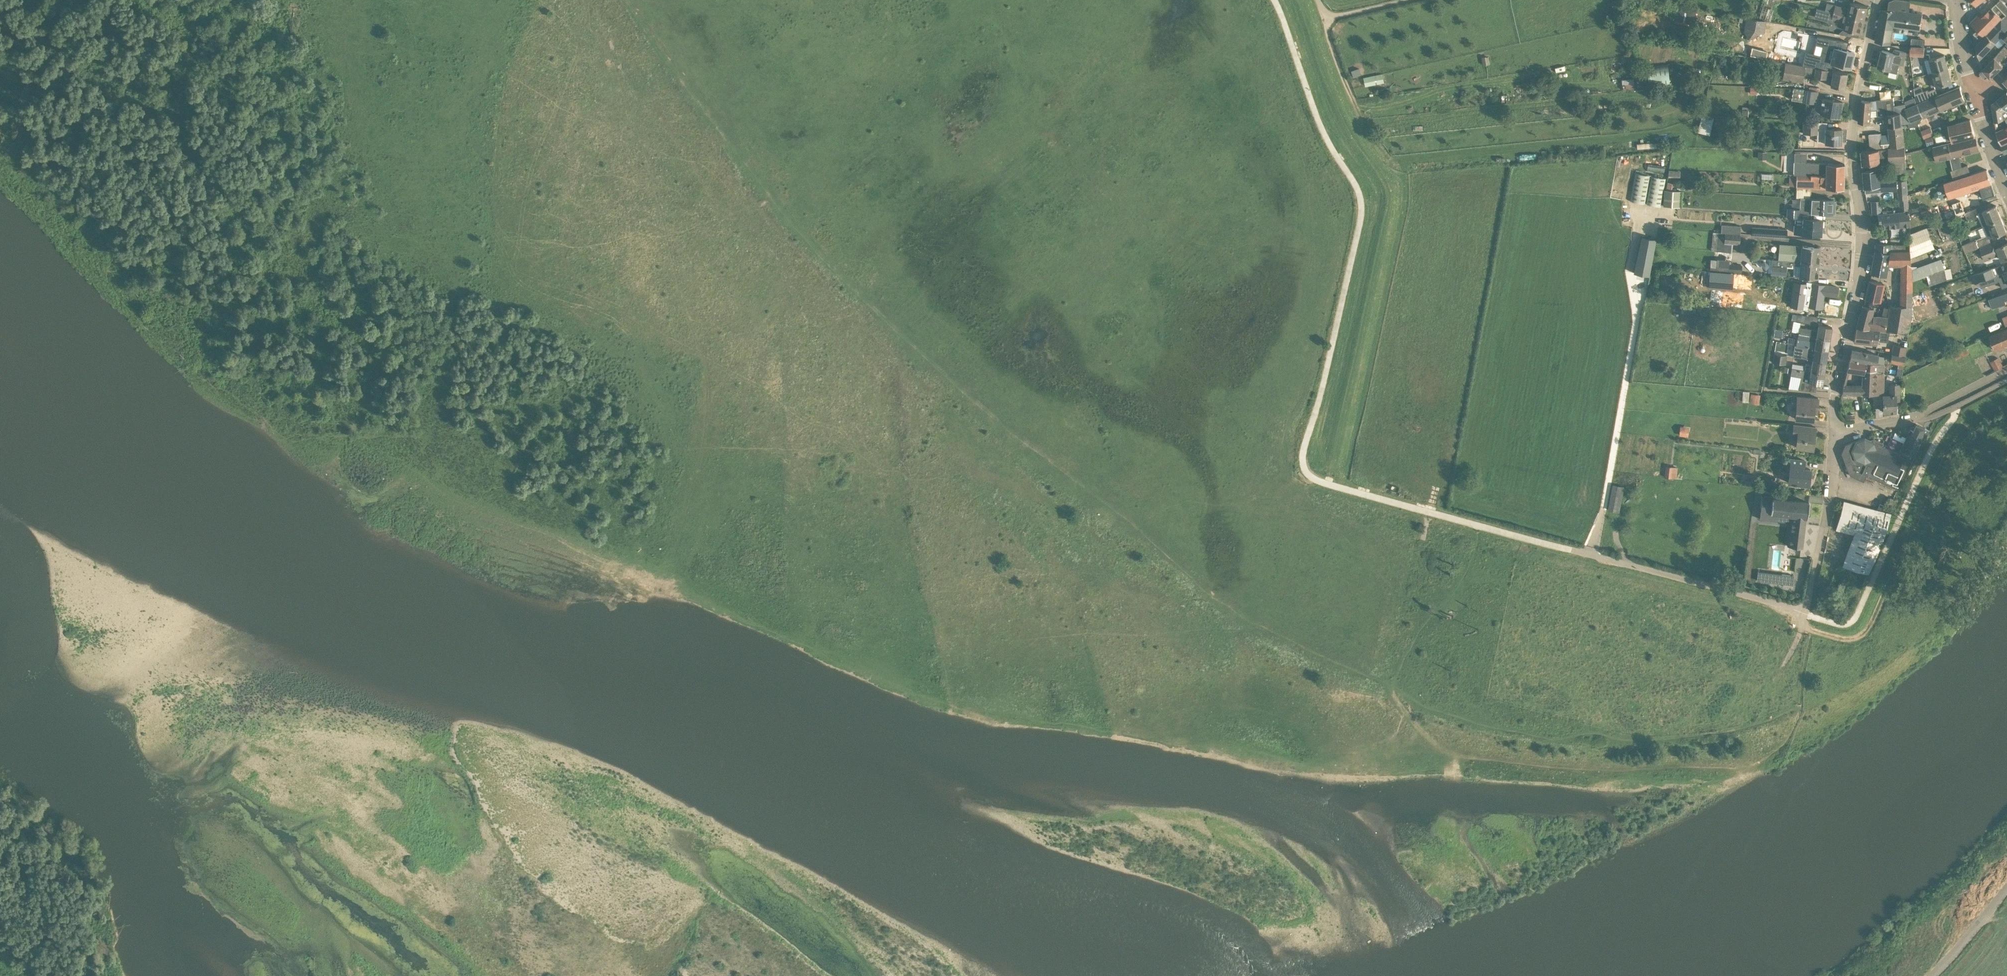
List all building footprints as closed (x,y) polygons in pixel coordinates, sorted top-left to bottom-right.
[(1890,42),(1893,24),(1920,28),(1922,15),(1906,13),(1907,1),(1898,0),(1894,0),(1889,2),(1890,2),(1889,11),(1882,10),(1876,42),(1890,42)] [(2005,12),(2006,10),(2006,6),(2001,0),(1997,4),(1996,3),(1983,17),(1980,14),(1972,23),(1978,29),(1973,33),(1980,39),(2005,12)] [(1827,4),(1816,2),(1815,7),(1826,10),(1865,20),(1868,6),(1851,2),(1849,9),(1827,4)] [(1762,5),(1759,17),(1772,19),(1774,8),(1762,5)] [(1692,24),(1693,20),(1695,11),(1678,8),(1676,17),(1676,21),(1692,24)] [(1844,29),(1860,32),(1862,33),(1865,20),(1826,10),(1824,17),(1846,22),(1844,29)] [(2006,34),(2006,13),(2001,19),(1977,46),(1976,46),(1980,58),(1980,57),(2002,34),(2004,37),(2006,34)] [(1748,18),(1746,28),(1745,32),(1749,39),(1763,31),(1765,21),(1748,18)] [(1989,63),(1983,69),(1990,77),(2003,65),(1999,61),(2006,52),(2006,43),(1989,63)] [(1910,46),(1910,54),(1924,55),(1925,47),(1910,46)] [(1854,53),(1835,48),(1834,48),(1831,62),(1850,67),(1854,53)] [(1882,50),(1882,51),(1879,51),(1878,56),(1881,57),(1878,66),(1890,69),(1889,72),(1897,74),(1900,64),(1903,65),(1906,52),(1895,49),(1894,53),(1882,50)] [(1776,61),(1804,66),(1817,68),(1821,69),(1823,57),(1778,50),(1776,61)] [(1928,74),(1948,68),(1945,55),(1924,60),(1928,74)] [(1802,81),(1803,74),(1804,66),(1776,61),(1774,77),(1802,81)] [(1649,82),(1669,82),(1669,65),(1648,66),(1649,82)] [(1821,69),(1817,68),(1815,76),(1825,78),(1825,74),(1829,75),(1829,73),(1833,73),(1830,86),(1844,88),(1847,73),(1821,69)] [(1937,86),(1942,85),(1952,82),(1948,68),(1928,74),(1933,73),(1935,79),(1930,81),(1932,87),(1937,86)] [(1384,73),(1365,75),(1365,84),(1384,83),(1384,73)] [(1634,78),(1623,79),(1624,87),(1635,87),(1634,78)] [(1965,101),(1960,87),(1936,96),(1941,110),(1942,111),(1965,101)] [(1817,92),(1804,90),(1793,88),(1791,99),(1803,101),(1816,103),(1817,92)] [(1928,90),(1915,95),(1918,102),(1938,94),(1935,88),(1929,91),(1928,90)] [(2006,119),(2006,92),(1997,99),(1997,100),(1992,104),(1993,115),(1995,124),(1996,123),(1995,122),(2006,120),(2006,119)] [(1907,108),(1906,108),(1905,109),(1908,123),(1909,127),(1919,125),(1919,124),(1923,117),(1941,110),(1936,96),(1923,101),(1917,104),(1907,108)] [(1889,127),(1902,125),(1902,124),(1908,123),(1905,109),(1906,108),(1905,103),(1894,105),(1894,97),(1877,101),(1878,116),(1888,114),(1889,127)] [(1842,101),(1832,100),(1822,98),(1820,114),(1840,117),(1842,101)] [(1907,108),(1917,104),(1915,98),(1905,102),(1907,108)] [(1862,100),(1860,110),(1859,122),(1870,123),(1872,102),(1862,100)] [(1714,116),(1702,113),(1698,130),(1710,133),(1714,116)] [(1975,135),(1970,120),(1956,123),(1957,125),(1949,127),(1952,141),(1975,135)] [(1817,134),(1817,124),(1804,123),(1803,133),(1817,134)] [(1891,147),(1904,146),(1902,125),(1889,127),(1890,134),(1891,147)] [(1928,144),(1934,142),(1931,135),(1934,134),(1931,126),(1922,129),(1928,144)] [(2005,128),(1996,132),(2001,144),(2006,142),(2006,127),(2005,128)] [(1841,128),(1825,128),(1825,143),(1841,143),(1841,128)] [(1882,148),(1881,135),(1881,133),(1870,134),(1871,149),(1882,148)] [(1979,150),(1976,137),(1933,147),(1936,160),(1979,150)] [(1863,164),(1873,164),(1882,163),(1882,157),(1890,156),(1890,162),(1905,161),(1905,147),(1871,150),(1862,151),(1863,164)] [(1794,160),(1794,174),(1844,176),(1844,164),(1827,163),(1806,162),(1806,160),(1794,160)] [(1954,179),(1971,173),(1968,165),(1951,171),(1954,179)] [(1880,190),(1898,190),(1897,180),(1879,181),(1878,170),(1863,171),(1865,188),(1865,192),(1880,190)] [(1980,199),(1986,198),(1995,195),(1991,183),(1987,170),(1944,184),(1949,197),(1968,190),(1970,195),(1978,193),(1980,199)] [(1631,200),(1644,203),(1650,176),(1637,173),(1631,200)] [(1844,176),(1794,174),(1791,174),(1790,185),(1795,185),(1795,187),(1844,188),(1844,176)] [(1647,204),(1660,206),(1665,179),(1652,176),(1647,204)] [(1906,180),(1897,180),(1898,190),(1898,193),(1906,193),(1906,180)] [(1680,207),(1681,191),(1664,190),(1663,206),(1680,207)] [(1833,200),(1809,198),(1809,212),(1833,214),(1833,200)] [(1881,211),(1881,199),(1871,199),(1872,212),(1881,211)] [(1979,217),(1983,226),(1988,224),(2001,218),(1996,205),(1990,208),(1990,207),(1988,208),(1988,209),(1978,213),(1977,208),(1964,213),(1968,221),(1979,217)] [(1795,218),(1801,218),(1802,209),(1799,209),(1787,208),(1786,217),(1795,218)] [(1908,211),(1888,213),(1878,214),(1879,228),(1909,226),(1908,211)] [(1822,219),(1811,219),(1801,218),(1795,218),(1794,226),(1793,226),(1793,233),(1821,234),(1822,219)] [(2001,218),(1988,224),(1983,226),(1983,227),(1978,229),(1981,237),(1975,240),(1962,245),(1966,253),(1979,248),(1980,248),(1991,243),(1989,237),(1993,235),(1994,237),(1999,235),(2001,235),(2001,234),(2006,231),(2001,218)] [(1722,224),(1721,232),(1740,234),(1741,226),(1722,224)] [(1751,234),(1787,237),(1787,229),(1751,226),(1751,234)] [(1934,248),(1927,228),(1910,234),(1911,249),(1913,255),(1934,248)] [(1739,244),(1740,234),(1721,232),(1713,232),(1711,250),(1730,252),(1732,243),(1739,244)] [(1633,274),(1649,277),(1656,239),(1640,236),(1633,274)] [(1991,243),(1980,248),(1985,260),(2000,254),(2003,260),(2006,259),(2006,244),(1993,249),(1991,243)] [(1778,259),(1780,259),(1818,263),(1819,248),(1779,244),(1778,259)] [(1910,265),(1909,251),(1890,251),(1890,244),(1876,244),(1875,251),(1871,272),(1885,274),(1888,262),(1890,263),(1903,260),(1901,306),(1890,305),(1889,308),(1886,318),(1885,329),(1906,331),(1910,306),(1911,288),(1910,281),(1910,270),(1910,265)] [(1742,265),(1729,264),(1729,260),(1711,259),(1710,270),(1741,272),(1742,265)] [(1800,277),(1807,277),(1817,278),(1818,263),(1780,259),(1780,266),(1771,265),(1770,274),(1786,275),(1786,267),(1794,267),(1793,276),(1800,277)] [(1996,275),(1994,267),(1975,274),(1977,278),(1977,281),(1996,275)] [(1943,269),(1926,275),(1929,285),(1946,279),(1943,269)] [(2004,272),(1998,274),(2003,287),(2006,285),(2006,271),(2004,272)] [(1865,299),(1875,301),(1879,302),(1883,284),(1869,281),(1865,299)] [(1712,282),(1712,297),(1736,298),(1736,283),(1712,282)] [(1812,283),(1811,291),(1802,290),(1799,305),(1808,306),(1821,308),(1823,294),(1836,296),(1838,287),(1825,285),(1812,283)] [(1989,298),(1992,308),(2006,303),(2005,300),(2006,300),(2006,292),(1989,298)] [(1862,305),(1856,327),(1885,331),(1885,329),(1886,318),(1882,317),(1871,316),(1873,308),(1862,305)] [(1818,316),(1792,314),(1791,320),(1809,322),(1809,323),(1817,324),(1818,316)] [(1798,333),(1817,336),(1830,339),(1832,327),(1818,325),(1817,330),(1799,327),(1800,322),(1792,321),(1791,331),(1799,332),(1798,333)] [(1989,336),(1995,350),(2006,345),(2006,328),(1989,336)] [(1877,344),(1877,341),(1887,342),(1889,332),(1856,329),(1853,342),(1854,342),(1877,344)] [(1830,339),(1817,336),(1816,341),(1789,337),(1788,343),(1828,350),(1830,339)] [(1805,358),(1813,359),(1826,362),(1828,350),(1788,343),(1787,349),(1795,350),(1795,352),(1806,354),(1805,358)] [(1893,344),(1891,353),(1905,355),(1907,346),(1893,344)] [(1953,353),(1956,359),(1968,353),(1966,347),(1953,353)] [(1847,369),(1861,371),(1864,372),(1864,368),(1876,370),(1876,371),(1884,372),(1884,364),(1876,363),(1878,355),(1852,350),(1850,360),(1849,360),(1847,369)] [(1772,362),(1785,364),(1787,355),(1774,353),(1772,362)] [(1904,364),(1905,355),(1891,353),(1890,362),(1904,364)] [(1998,358),(1991,362),(1996,370),(2003,367),(1998,358)] [(1793,363),(1792,368),(1811,371),(1824,373),(1826,362),(1813,359),(1812,364),(1805,362),(1805,365),(1793,363)] [(1824,373),(1811,371),(1792,368),(1791,375),(1809,378),(1809,381),(1800,380),(1799,390),(1816,391),(1817,384),(1822,385),(1824,373)] [(1861,371),(1860,383),(1863,383),(1863,385),(1862,394),(1884,394),(1884,372),(1876,371),(1876,370),(1864,368),(1864,372),(1861,371)] [(1863,383),(1860,383),(1844,383),(1843,385),(1842,394),(1862,394),(1863,385),(1863,383)] [(1890,384),(1890,395),(1883,395),(1883,411),(1896,411),(1896,401),(1900,401),(1899,384),(1890,384)] [(1750,401),(1760,403),(1761,394),(1752,392),(1750,401)] [(1798,396),(1797,406),(1796,419),(1813,420),(1814,412),(1816,412),(1818,398),(1798,396)] [(1797,448),(1803,448),(1813,449),(1815,427),(1794,424),(1793,438),(1798,439),(1797,448)] [(1899,453),(1912,459),(1922,440),(1924,441),(1929,430),(1924,428),(1916,424),(1914,427),(1913,427),(1912,427),(1911,427),(1911,428),(1910,428),(1910,429),(1910,430),(1899,453)] [(1680,434),(1689,435),(1689,425),(1681,425),(1680,434)] [(1841,453),(1845,462),(1850,475),(1863,481),(1866,475),(1898,489),(1912,459),(1899,453),(1882,445),(1883,443),(1873,438),(1870,440),(1864,437),(1845,445),(1841,453)] [(1788,483),(1798,484),(1808,485),(1810,469),(1804,468),(1805,460),(1791,459),(1788,483)] [(1666,467),(1665,477),(1675,478),(1677,468),(1666,467)] [(1609,510),(1619,512),(1624,487),(1613,485),(1609,510)] [(1791,522),(1791,523),(1788,546),(1801,547),(1805,516),(1807,517),(1809,503),(1762,497),(1760,519),(1773,521),(1774,513),(1793,515),(1792,522),(1791,522)] [(1855,532),(1844,565),(1869,573),(1874,562),(1883,539),(1891,514),(1858,505),(1844,501),(1837,527),(1855,532)] [(1782,574),(1781,583),(1793,585),(1794,575),(1782,574)]
